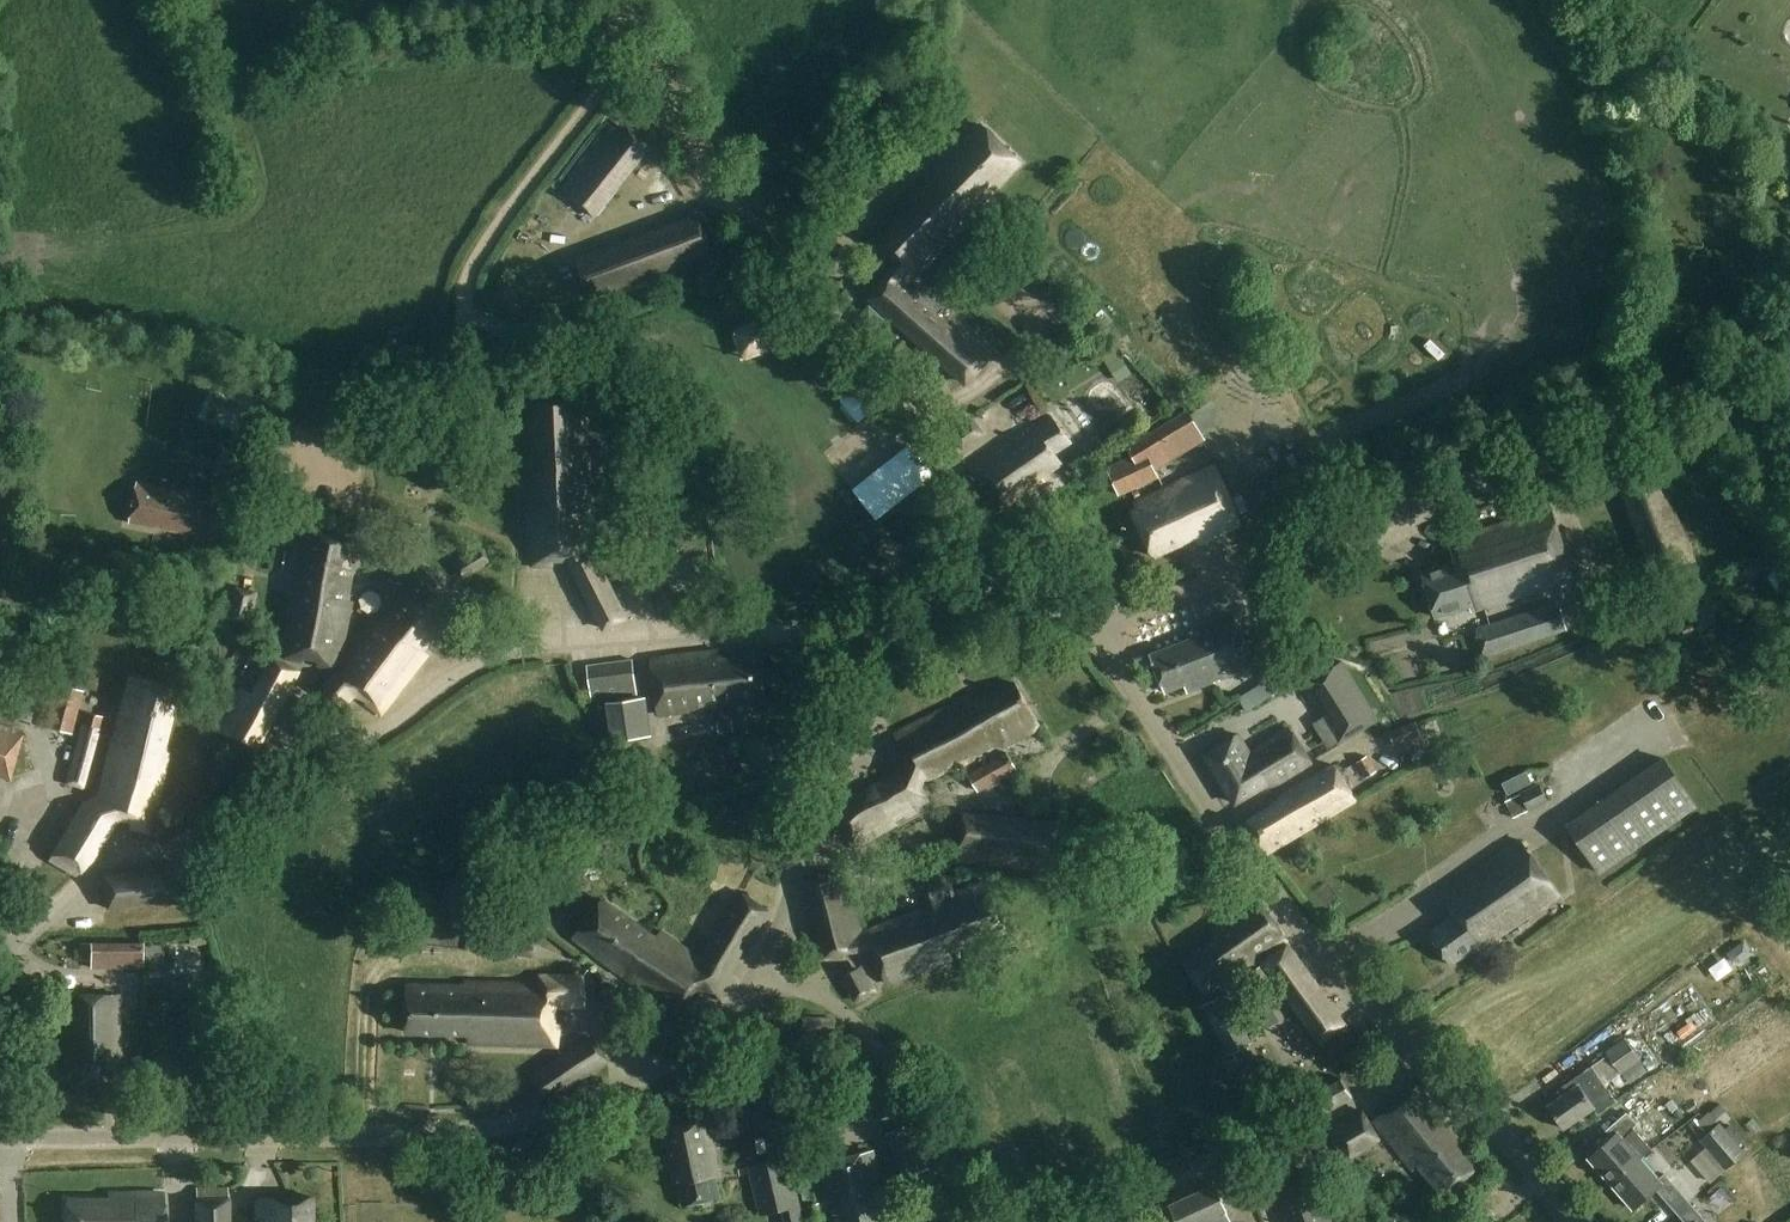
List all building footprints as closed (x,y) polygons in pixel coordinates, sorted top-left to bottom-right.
[(1018,160),(978,124),(960,142),(957,139),(923,175),(928,180),(923,184),(919,189),(914,185),(861,241),(881,259),(891,268),(885,276),(865,296),(892,320),(961,383),(984,359),(932,313),(938,306),(926,296),(920,302),(902,286),(909,279),(978,206),(976,204),(1018,160)] [(620,134),(610,126),(559,190),(595,218),(653,146),(627,126),(620,134)] [(579,260),(595,299),(713,253),(698,214),(579,260)] [(762,311),(732,321),(743,355),(773,345),(762,311)] [(1118,382),(1132,373),(1116,348),(1103,356),(1118,382)] [(592,554),(588,548),(586,461),(581,451),(580,398),(528,399),(530,461),(526,461),(528,567),(551,566),(551,551),(566,551),(566,563),(598,628),(623,616),(592,554)] [(1206,438),(1190,411),(1130,448),(1134,455),(1137,462),(1149,456),(1156,470),(1206,438)] [(1041,476),(1060,463),(1052,451),(1069,440),(1050,412),(968,468),(980,484),(993,475),(1003,489),(989,498),(998,512),(1044,481),(1041,476)] [(963,450),(985,434),(973,417),(951,434),(963,450)] [(1137,462),(1134,455),(1107,467),(1121,496),(1160,478),(1156,470),(1149,456),(1137,462)] [(1196,544),(1240,524),(1214,465),(1134,501),(1137,509),(1134,511),(1153,555),(1194,537),(1196,544)] [(1704,575),(1664,469),(1621,486),(1655,577),(1686,566),(1691,580),(1704,575)] [(316,499),(320,481),(307,478),(303,496),(316,499)] [(225,543),(233,500),(138,482),(130,524),(225,543)] [(1469,611),(1572,576),(1548,507),(1445,541),(1451,559),(1418,570),(1433,615),(1466,604),(1469,611)] [(335,667),(347,598),(343,597),(353,540),(304,532),(283,657),(300,660),(303,645),(320,648),(318,665),(335,667)] [(467,580),(494,563),(484,547),(457,563),(467,580)] [(377,711),(424,649),(420,646),(458,595),(419,565),(341,669),(332,672),(321,687),(341,702),(357,681),(369,691),(362,700),(377,711)] [(253,625),(261,592),(236,586),(228,619),(253,625)] [(1483,654),(1566,629),(1557,600),(1475,626),(1483,654)] [(1199,636),(1153,654),(1167,692),(1184,685),(1187,694),(1255,665),(1234,614),(1196,628),(1199,636)] [(256,743),(297,665),(270,651),(249,690),(237,684),(217,723),(256,743)] [(717,658),(716,652),(649,659),(656,714),(714,707),(717,735),(732,733),(728,706),(764,701),(758,653),(717,658)] [(1314,668),(1306,654),(1275,674),(1283,687),(1314,668)] [(595,700),(640,693),(635,658),(590,665),(595,700)] [(1321,718),(1337,744),(1371,722),(1335,666),(1301,687),(1312,704),(1319,700),(1328,714),(1321,718)] [(146,830),(167,751),(158,749),(176,686),(124,672),(94,783),(97,792),(80,798),(45,854),(73,871),(84,857),(110,814),(126,818),(124,824),(146,830)] [(893,736),(909,765),(832,813),(852,846),(929,804),(921,790),(1039,726),(1012,682),(972,704),(968,698),(893,736)] [(73,734),(85,691),(57,683),(45,726),(73,734)] [(1240,704),(1251,722),(1274,709),(1262,690),(1240,704)] [(614,742),(654,736),(648,697),(608,703),(614,742)] [(85,791),(104,717),(86,712),(83,725),(79,724),(63,785),(85,791)] [(1391,742),(1418,734),(1414,720),(1387,729),(1391,742)] [(1309,761),(1288,726),(1246,751),(1236,733),(1204,752),(1234,801),(1260,783),(1281,780),(1309,761)] [(11,781),(23,738),(0,732),(0,778),(11,781)] [(980,792),(1019,770),(1009,752),(970,775),(980,792)] [(1364,775),(1375,767),(1365,752),(1354,759),(1364,775)] [(1600,873),(1698,805),(1664,756),(1566,824),(1600,873)] [(1265,853),(1354,796),(1333,762),(1283,793),(1279,800),(1246,822),(1265,853)] [(1508,791),(1529,779),(1524,770),(1503,781),(1508,791)] [(1053,871),(1058,822),(963,812),(958,861),(1053,871)] [(1480,948),(1558,894),(1519,839),(1441,894),(1455,913),(1428,931),(1450,963),(1477,944),(1480,948)] [(108,911),(184,898),(178,865),(102,878),(108,911)] [(866,929),(857,902),(847,871),(803,877),(812,910),(828,956),(871,949),(884,987),(951,962),(947,951),(1002,931),(985,879),(953,891),(947,873),(921,883),(929,905),(866,929)] [(713,997),(768,910),(739,891),(697,957),(658,931),(654,936),(601,900),(565,939),(676,1014),(690,999),(677,990),(685,978),(713,997)] [(1205,997),(1284,943),(1254,899),(1208,930),(1213,937),(1180,961),(1205,997)] [(538,959),(542,936),(487,927),(483,950),(538,959)] [(1745,941),(1728,954),(1737,966),(1754,954),(1745,941)] [(145,969),(144,943),(82,944),(82,961),(92,961),(92,969),(145,969)] [(1323,1046),(1350,1026),(1289,944),(1263,963),(1323,1046)] [(1260,988),(1272,980),(1262,966),(1250,974),(1260,988)] [(583,1006),(583,978),(537,975),(536,985),(464,982),(464,987),(407,984),(405,1031),(464,1034),(464,1043),(554,1047),(555,1026),(546,1025),(547,1004),(583,1006)] [(871,975),(847,984),(855,1006),(880,996),(871,975)] [(171,981),(171,996),(188,996),(187,981),(171,981)] [(618,1011),(629,1001),(617,988),(606,998),(618,1011)] [(1255,1054),(1250,1045),(1254,1043),(1228,993),(1204,1006),(1230,1056),(1234,1054),(1239,1063),(1255,1054)] [(118,1082),(117,995),(60,996),(61,1073),(72,1073),(72,1082),(118,1082)] [(837,1032),(838,1017),(804,1016),(803,1031),(837,1032)] [(545,1097),(603,1061),(588,1037),(530,1073),(545,1097)] [(1623,1074),(1642,1061),(1627,1038),(1607,1051),(1623,1074)] [(37,1051),(37,1066),(48,1066),(48,1051),(37,1051)] [(1598,1115),(1617,1101),(1592,1067),(1572,1082),(1576,1087),(1551,1106),(1567,1128),(1593,1109),(1598,1115)] [(1329,1112),(1352,1098),(1340,1080),(1318,1095),(1329,1112)] [(1440,1193),(1477,1164),(1450,1129),(1454,1126),(1421,1084),(1373,1123),(1410,1170),(1417,1165),(1440,1193)] [(1721,1103),(1712,1111),(1718,1118),(1727,1111),(1721,1103)] [(1344,1159),(1376,1141),(1359,1111),(1327,1129),(1344,1159)] [(1710,1111),(1699,1120),(1707,1129),(1718,1119),(1710,1111)] [(1609,1181),(1637,1159),(1650,1148),(1631,1125),(1634,1123),(1625,1112),(1604,1129),(1609,1136),(1587,1155),(1609,1181)] [(721,1199),(716,1175),(721,1174),(711,1122),(665,1131),(676,1183),(682,1182),(686,1206),(721,1199)] [(905,1179),(933,1168),(915,1123),(888,1133),(905,1179)] [(1727,1171),(1747,1154),(1722,1124),(1702,1141),(1727,1171)] [(867,1188),(881,1184),(871,1149),(818,1162),(832,1216),(839,1214),(841,1221),(876,1221),(867,1188)] [(1637,1159),(1609,1181),(1630,1208),(1652,1190),(1666,1206),(1681,1193),(1663,1172),(1654,1180),(1637,1159)] [(757,1167),(756,1167),(751,1168),(762,1213),(781,1209),(781,1208),(797,1205),(792,1183),(786,1160),(770,1163),(757,1167)] [(1281,1221),(1334,1221),(1331,1215),(1326,1217),(1310,1172),(1308,1173),(1307,1169),(1267,1183),(1281,1221)] [(1230,1219),(1213,1184),(1168,1205),(1176,1221),(1224,1221),(1230,1219)] [(162,1193),(106,1192),(106,1198),(65,1198),(65,1221),(161,1221),(162,1193)] [(309,1196),(255,1196),(255,1221),(309,1221),(309,1196)] [(232,1197),(196,1197),(196,1221),(232,1221),(232,1197)] [(1706,1221),(1688,1200),(1673,1213),(1680,1221),(1706,1221)] [(813,1219),(825,1216),(821,1202),(809,1205),(813,1219)]
